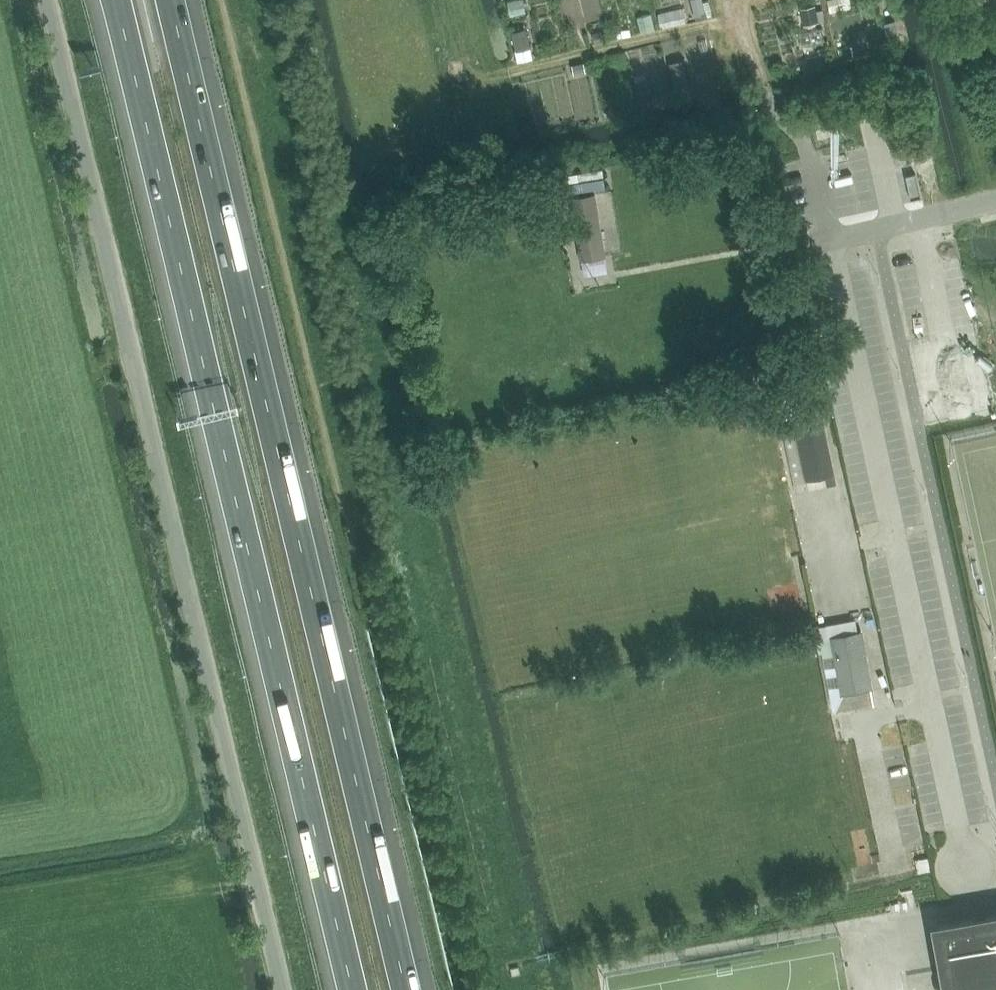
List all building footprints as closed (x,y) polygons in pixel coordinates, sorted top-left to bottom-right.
[(663,16),(690,10),(687,0),(660,0),(663,16)] [(869,31),(865,0),(860,0),(833,3),(837,35),(869,31)] [(812,29),(823,28),(821,12),(811,13),(812,29)] [(533,17),(516,18),(519,49),(535,47),(533,17)] [(692,32),(693,45),(714,43),(713,31),(692,32)] [(825,118),(815,120),(819,137),(829,134),(825,118)] [(604,181),(558,189),(560,198),(605,190),(604,181)] [(595,193),(572,198),(583,259),(606,255),(595,193)] [(832,352),(885,639),(906,635),(887,529),(872,531),(870,517),(880,515),(849,349),(832,352)] [(807,478),(835,472),(823,418),(795,423),(807,478)] [(818,479),(798,481),(802,517),(822,515),(818,479)] [(843,694),(872,688),(861,630),(832,635),(843,694)] [(995,988),(995,915),(937,926),(944,966),(944,967),(944,968),(947,987),(948,989),(985,989),(989,989),(995,988)]
